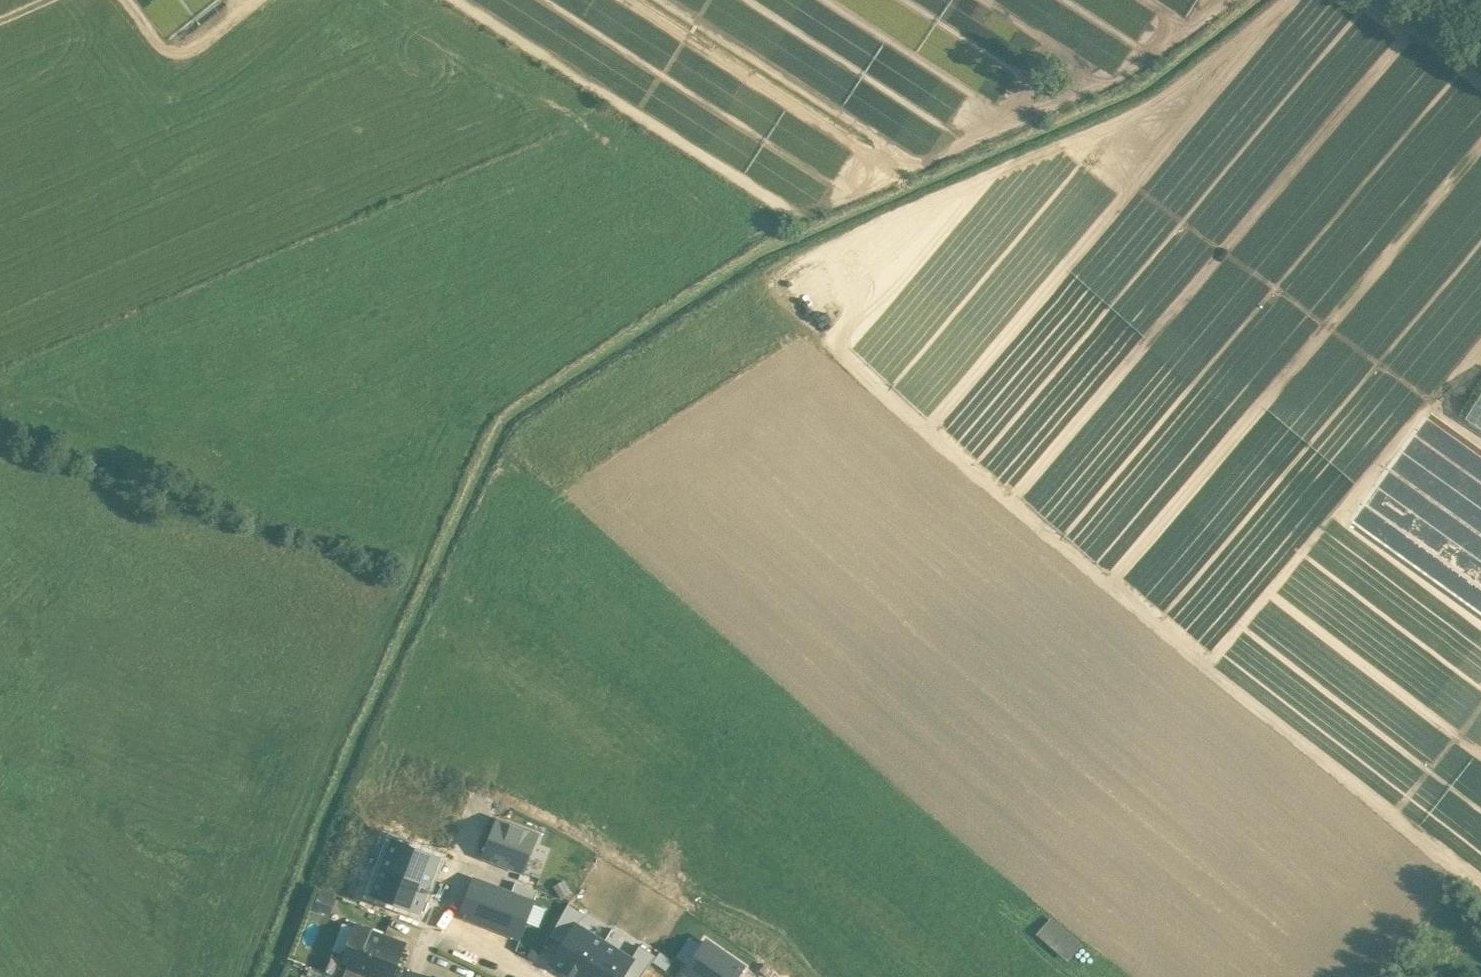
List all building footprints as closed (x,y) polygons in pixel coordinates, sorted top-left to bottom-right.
[(1464,419),(1480,430),(1480,393),(1464,419)] [(502,815),(485,855),(532,875),(549,835),(502,815)] [(534,902),(474,879),(461,915),(520,938),(534,902)] [(1052,917),(1036,935),(1066,961),(1082,943),(1052,917)] [(357,928),(346,955),(344,962),(365,971),(382,976),(392,976),(404,945),(357,928)] [(344,962),(346,955),(334,950),(326,973),(337,976),(363,976),(365,971),(344,962)]
